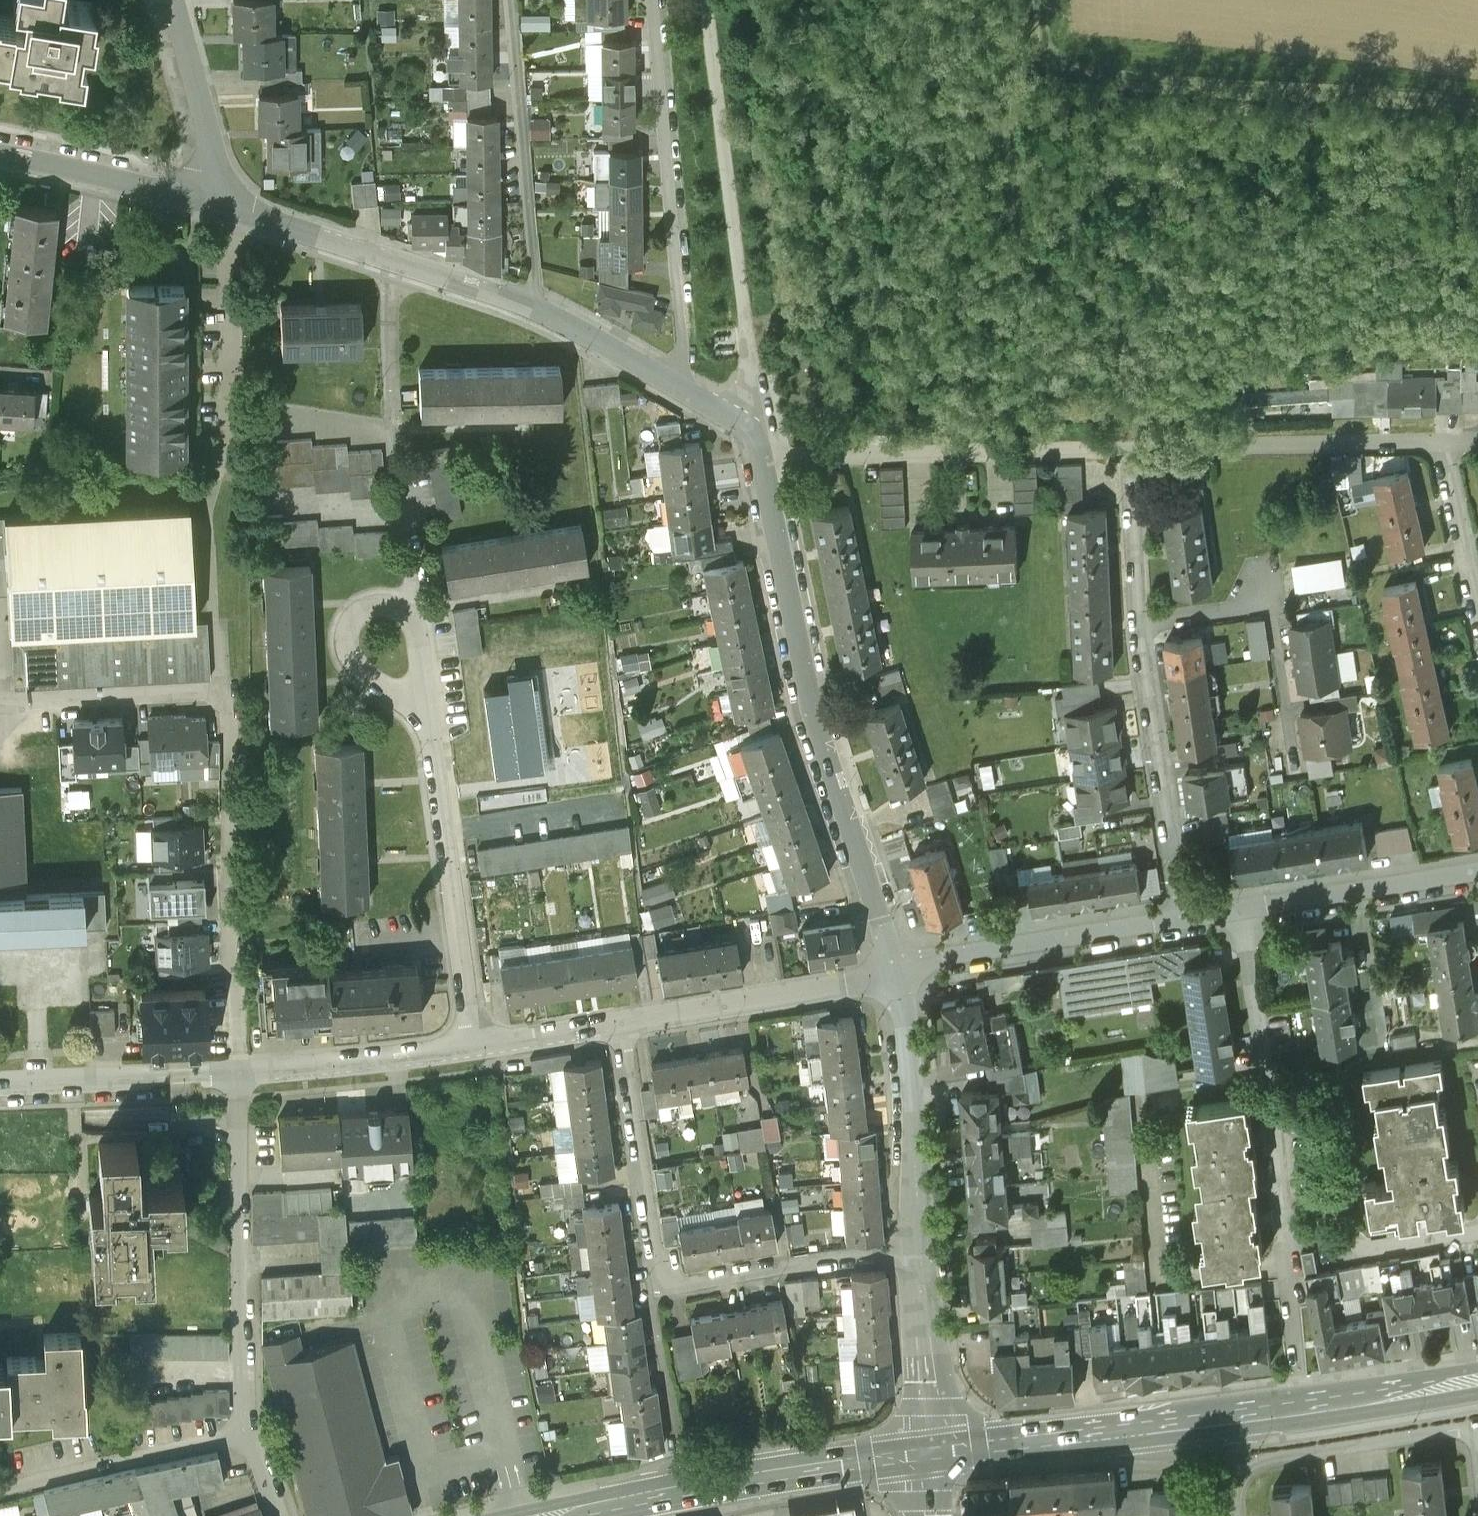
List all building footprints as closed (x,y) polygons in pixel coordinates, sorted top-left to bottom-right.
[(12,15),(0,13),(0,51),(6,52),(6,54),(7,55),(8,52),(33,56),(32,64),(33,64),(34,59),(57,63),(56,67),(57,67),(58,63),(76,66),(78,52),(84,53),(84,52),(78,51),(79,41),(78,40),(79,33),(91,35),(91,34),(85,33),(90,0),(15,0),(12,15)] [(235,34),(243,34),(273,33),(273,17),(268,18),(268,4),(272,4),(272,0),(234,0),(235,34)] [(461,22),(489,22),(488,0),(460,0),(461,22)] [(624,0),(587,0),(587,16),(593,16),(624,16),(624,0)] [(624,16),(593,16),(593,28),(601,28),(625,28),(624,16)] [(489,22),(461,22),(461,50),(481,50),(489,50),(489,22)] [(395,27),(382,27),(382,41),(395,41),(395,27)] [(625,28),(601,28),(601,41),(625,40),(625,28)] [(273,33),(243,34),(244,69),(261,69),(283,68),(296,68),(296,52),(278,52),(278,38),(282,38),(282,33),(273,33)] [(625,40),(601,41),(602,69),(633,68),(633,40),(625,40)] [(489,50),(481,50),(461,50),(447,51),(448,79),(465,79),(489,79),(490,79),(489,50)] [(283,68),(261,69),(262,80),(284,80),(302,79),(302,67),(296,68),(283,68)] [(633,68),(602,69),(602,98),(634,98),(633,68)] [(489,79),(465,79),(465,97),(489,96),(489,79)] [(284,80),(262,80),(262,93),(284,92),(284,80)] [(542,86),(530,86),(530,98),(542,98),(542,86)] [(262,93),(259,93),(260,129),(268,128),(299,127),(298,112),(294,112),(293,98),(298,98),(297,91),(284,92),(262,93)] [(489,96),(465,97),(466,115),(490,114),(489,96)] [(634,98),(602,98),(603,126),(632,126),(635,126),(634,98)] [(490,114),(466,115),(466,143),(497,142),(496,114),(490,114)] [(530,118),(531,138),(550,138),(550,120),(546,116),(530,118)] [(632,138),(632,126),(603,126),(603,138),(609,138),(632,138)] [(299,127),(268,128),(269,164),(308,162),(308,147),(303,147),(303,133),(308,133),(308,127),(299,127)] [(358,128),(346,141),(356,151),(368,138),(358,128)] [(632,149),(632,138),(609,138),(609,149),(632,149)] [(497,142),(466,143),(466,171),(497,170),(497,142)] [(632,149),(609,149),(609,178),(641,179),(640,149),(632,149)] [(263,174),(264,189),(270,189),(270,191),(281,191),(281,175),(299,176),(299,166),(269,166),(269,174),(263,174)] [(497,170),(466,171),(466,199),(498,198),(497,170)] [(641,204),(641,179),(609,178),(595,178),(595,204),(611,204),(641,204)] [(376,179),(352,181),(354,204),(379,202),(376,179)] [(559,181),(535,180),(535,190),(559,191),(559,181)] [(382,184),(383,200),(400,199),(399,183),(382,184)] [(466,199),(458,199),(458,221),(458,227),(463,227),(463,259),(501,272),(499,227),(498,227),(498,198),(466,199)] [(641,204),(611,204),(612,232),(641,232),(641,204)] [(56,209),(16,205),(5,317),(44,321),(56,209)] [(400,207),(381,207),(382,224),(400,224),(400,207)] [(448,211),(412,212),(413,243),(434,243),(434,246),(446,247),(446,255),(463,259),(463,227),(458,227),(458,221),(448,221),(448,211)] [(593,222),(581,222),(581,234),(593,234),(593,222)] [(612,232),(601,232),(597,264),(628,263),(642,262),(641,232),(612,232)] [(628,263),(597,264),(599,281),(628,288),(628,263)] [(579,265),(579,276),(594,276),(593,265),(579,265)] [(628,288),(599,281),(596,298),(599,299),(597,308),(619,313),(621,305),(634,308),(631,322),(660,328),(664,312),(652,308),(655,294),(628,288)] [(184,285),(128,285),(128,456),(184,456),(184,285)] [(358,303),(282,305),(281,305),(282,349),(283,349),(359,347),(360,347),(359,303),(358,303)] [(1468,354),(1468,362),(1477,362),(1477,354),(1468,354)] [(1402,358),(1377,359),(1378,376),(1402,375),(1402,358)] [(1445,376),(1446,408),(1477,407),(1477,377),(1476,364),(1446,366),(1445,376)] [(557,366),(421,370),(421,369),(420,369),(421,412),(423,412),(456,411),(525,409),(558,408),(560,408),(559,365),(557,365),(557,366)] [(1435,376),(1388,378),(1389,410),(1437,408),(1435,376)] [(1445,376),(1435,376),(1437,408),(1446,408),(1445,376)] [(1332,412),(1389,410),(1388,378),(1330,380),(1332,412)] [(618,380),(583,384),(585,405),(620,401),(618,380)] [(1,388),(0,402),(0,419),(32,421),(34,421),(35,389),(34,389),(1,388)] [(679,419),(657,422),(660,445),(682,443),(679,419)] [(276,432),(254,433),(257,478),(280,477),(277,440),(276,432)] [(889,433),(869,433),(869,443),(889,442),(889,433)] [(311,438),(277,440),(280,477),(280,485),(315,483),(312,446),(311,438)] [(660,445),(659,446),(662,471),(703,465),(699,440),(682,443),(660,445)] [(346,444),(312,446),(315,483),(315,491),(350,489),(347,452),(346,444)] [(450,446),(428,449),(438,518),(461,514),(450,446)] [(381,450),(347,452),(350,489),(350,497),(385,495),(381,450)] [(1036,464),(1012,466),(1013,478),(1037,476),(1036,464)] [(1081,464),(1057,465),(1058,477),(1082,476),(1081,464)] [(703,465),(662,471),(666,496),(706,491),(703,465)] [(1200,466),(1176,469),(1182,505),(1205,501),(1200,466)] [(903,467),(879,469),(880,480),(903,479),(903,467)] [(1407,472),(1375,479),(1379,496),(1378,497),(1387,537),(1389,537),(1393,554),(1425,547),(1407,472)] [(1037,476),(1013,478),(1014,489),(1038,488),(1037,476)] [(1082,476),(1058,477),(1058,489),(1083,488),(1082,476)] [(903,479),(880,480),(880,492),(904,491),(903,479)] [(842,483),(819,488),(821,499),(844,495),(842,483)] [(1038,488),(1014,489),(1014,501),(1038,500),(1038,488)] [(1083,488),(1058,489),(1059,501),(1083,500),(1083,488)] [(706,491),(666,496),(669,521),(710,516),(706,491)] [(904,491),(880,492),(881,504),(904,503),(904,491)] [(1038,500),(1014,501),(1015,514),(1039,512),(1038,500)] [(1083,500),(1059,501),(1059,513),(1068,512),(1084,511),(1083,500)] [(904,503),(881,504),(881,516),(905,515),(904,503)] [(189,505),(4,515),(4,516),(8,595),(11,634),(12,634),(196,622),(196,620),(189,505)] [(847,506),(810,513),(842,666),(878,658),(847,506)] [(1201,506),(1164,512),(1176,590),(1212,585),(1201,506)] [(1084,511),(1068,512),(1076,668),(1113,666),(1105,510),(1084,511)] [(283,512),(260,514),(262,538),(285,536),(284,520),(283,512)] [(905,515),(881,516),(882,528),(906,527),(905,515)] [(0,516),(0,595),(8,595),(4,516),(0,516)] [(710,516),(669,521),(673,546),(688,544),(713,541),(713,540),(710,516)] [(318,518),(284,520),(285,536),(285,543),(320,541),(319,525),(318,518)] [(452,545),(444,547),(444,546),(443,546),(450,588),(451,588),(451,587),(484,582),(552,570),(585,565),(586,565),(579,523),(578,522),(578,524),(452,545)] [(353,523),(319,525),(320,541),(320,548),(355,546),(354,531),(353,523)] [(942,528),(930,529),(930,531),(911,532),(913,577),(932,576),(932,571),(942,570),(943,575),(989,573),(989,568),(1000,567),(1000,573),(1017,572),(1015,527),(997,528),(996,525),(984,526),(984,528),(969,529),(969,523),(957,523),(957,530),(942,530),(942,528)] [(388,529),(354,531),(355,546),(355,554),(389,552),(388,529)] [(731,537),(713,540),(713,541),(688,544),(689,556),(700,554),(714,552),(715,552),(733,549),(731,537)] [(715,552),(714,552),(700,554),(702,566),(735,559),(733,549),(715,552)] [(735,559),(702,566),(708,592),(748,583),(743,558),(735,559)] [(309,565),(265,567),(265,568),(266,568),(272,721),(271,721),(272,723),(316,720),(316,719),(315,719),(309,566),(309,565)] [(1416,581),(1384,588),(1388,606),(1386,606),(1396,647),(1397,647),(1400,663),(1433,656),(1416,581)] [(748,583),(708,592),(713,616),(753,608),(748,583)] [(475,606),(452,609),(459,655),(482,652),(475,606)] [(1333,606),(1298,611),(1300,626),(1330,622),(1330,623),(1336,622),(1333,606)] [(753,608),(713,616),(718,641),(758,633),(753,608)] [(1264,619),(1245,622),(1251,660),(1270,657),(1264,619)] [(196,622),(12,634),(15,689),(211,677),(207,620),(196,620),(196,622)] [(1300,626),(1292,628),(1297,657),(1334,651),(1330,623),(1330,622),(1300,626)] [(758,633),(718,641),(723,666),(763,657),(758,633)] [(1204,637),(1168,642),(1172,669),(1207,665),(1204,637)] [(1334,651),(1297,657),(1301,685),(1310,683),(1339,679),(1334,651)] [(1433,656),(1400,663),(1404,680),(1403,680),(1412,721),(1413,721),(1417,739),(1450,731),(1433,656)] [(763,657),(723,666),(728,690),(769,682),(763,657)] [(1207,665),(1172,669),(1174,689),(1172,689),(1173,700),(1176,699),(1178,719),(1214,714),(1207,665)] [(898,667),(874,673),(878,685),(901,679),(898,667)] [(1065,673),(1046,674),(1047,684),(1063,682),(1065,682),(1065,673)] [(901,679),(878,685),(881,697),(905,690),(901,679)] [(1339,679),(1310,683),(1313,697),(1327,695),(1341,693),(1339,679)] [(1065,682),(1063,682),(1064,695),(1065,702),(1093,697),(1100,696),(1098,680),(1065,682)] [(769,682),(728,690),(733,715),(768,708),(774,707),(769,682)] [(1341,693),(1327,695),(1329,708),(1347,705),(1347,706),(1359,704),(1357,691),(1341,693)] [(1093,697),(1065,702),(1064,695),(1055,696),(1059,716),(1068,715),(1067,714),(1095,709),(1093,697)] [(923,778),(898,702),(863,714),(888,790),(923,778)] [(1329,708),(1302,712),(1308,750),(1348,743),(1345,728),(1349,721),(1347,706),(1347,705),(1329,708)] [(1095,709),(1067,714),(1068,715),(1073,745),(1119,737),(1114,706),(1095,709)] [(768,708),(748,712),(748,728),(770,720),(768,708)] [(1214,714),(1178,719),(1182,748),(1218,743),(1214,714)] [(177,715),(149,717),(150,737),(151,765),(179,764),(177,715)] [(205,717),(186,718),(186,715),(177,715),(179,764),(207,762),(205,717)] [(121,719),(73,722),(74,741),(75,762),(123,759),(122,743),(121,719)] [(770,720),(748,728),(736,733),(739,743),(772,732),(770,720)] [(739,743),(725,748),(733,772),(748,768),(786,754),(777,730),(772,732),(739,743)] [(138,738),(138,743),(139,767),(140,774),(152,773),(151,765),(150,737),(138,738)] [(1119,737),(1073,745),(1078,777),(1125,769),(1119,737)] [(219,740),(208,740),(208,776),(219,776),(219,740)] [(74,741),(58,742),(60,777),(76,776),(75,762),(74,741)] [(138,743),(122,743),(123,759),(123,768),(139,767),(138,743)] [(361,743),(317,745),(317,747),(318,747),(325,901),(324,901),(324,903),(368,901),(368,899),(367,899),(366,862),(362,784),(361,745),(362,745),(361,743)] [(786,754),(748,768),(756,791),(794,778),(786,754)] [(1440,765),(1443,782),(1442,783),(1451,824),(1453,824),(1457,841),(1477,836),(1477,786),(1472,758),(1440,765)] [(1227,768),(1186,774),(1191,804),(1232,798),(1227,768)] [(1125,769),(1078,777),(1082,803),(1082,804),(1102,801),(1129,797),(1125,769)] [(794,778),(756,791),(764,815),(802,802),(794,778)] [(947,778),(924,786),(927,797),(950,789),(947,778)] [(0,787),(0,931),(105,924),(104,889),(21,893),(20,879),(25,879),(20,786),(0,787)] [(652,786),(641,790),(648,812),(660,808),(652,786)] [(950,789),(927,797),(931,808),(954,801),(950,789)] [(954,801),(931,808),(934,820),(958,812),(954,801)] [(1102,801),(1082,804),(1082,803),(1073,804),(1076,821),(1081,821),(1104,817),(1102,801)] [(802,802),(764,815),(773,839),(811,826),(802,802)] [(1227,811),(1200,816),(1204,842),(1231,838),(1227,811)] [(177,816),(152,817),(153,828),(177,827),(177,816)] [(1362,820),(1318,827),(1324,863),(1340,861),(1340,863),(1351,861),(1351,859),(1368,856),(1362,820)] [(1076,821),(1058,824),(1060,837),(1083,833),(1081,821),(1076,821)] [(628,825),(583,833),(587,857),(631,849),(628,825)] [(1408,825),(1375,830),(1379,854),(1413,849),(1408,825)] [(811,826),(773,839),(781,863),(819,850),(811,826)] [(153,828),(152,829),(153,858),(183,857),(203,856),(202,827),(177,827),(153,828)] [(1318,827),(1274,834),(1280,870),(1296,868),(1297,870),(1307,868),(1307,866),(1324,863),(1318,827)] [(583,833),(572,835),(576,858),(587,857),(583,833)] [(1274,834),(1230,841),(1236,877),(1253,874),(1254,877),(1264,875),(1264,873),(1280,870),(1274,834)] [(572,835),(549,838),(553,862),(576,858),(572,835)] [(549,838),(538,840),(541,864),(553,862),(549,838)] [(538,840),(526,842),(530,866),(541,864),(538,840)] [(526,842),(514,844),(518,868),(530,866),(526,842)] [(514,844),(477,850),(481,874),(518,868),(514,844)] [(1006,846),(988,849),(996,876),(1011,874),(1006,846)] [(819,850),(781,863),(770,868),(777,891),(789,889),(827,873),(819,850)] [(945,850),(911,860),(919,887),(917,887),(920,897),(922,897),(930,923),(964,913),(945,850)] [(183,857),(158,858),(159,870),(183,869),(183,857)] [(1138,860),(1101,867),(1106,897),(1119,895),(1119,898),(1129,896),(1129,894),(1144,891),(1138,860)] [(1101,867),(1066,872),(1071,903),(1084,901),(1084,903),(1093,902),(1093,899),(1106,897),(1101,867)] [(1011,874),(996,876),(1002,900),(1026,896),(1022,872),(1011,874)] [(1066,872),(1030,878),(1035,909),(1048,907),(1049,909),(1058,908),(1058,905),(1071,903),(1066,872)] [(672,879),(641,885),(644,901),(676,895),(672,879)] [(204,880),(149,882),(150,912),(201,910),(200,892),(204,892),(204,880)] [(777,891),(765,895),(769,912),(794,908),(789,889),(777,891)] [(644,907),(647,925),(675,920),(672,902),(644,907)] [(1455,906),(1417,911),(1419,928),(1429,926),(1429,925),(1457,921),(1455,906)] [(794,908),(769,912),(773,932),(797,928),(794,908)] [(829,917),(818,919),(819,924),(802,926),(803,933),(799,934),(801,950),(805,950),(807,962),(855,955),(848,920),(830,922),(829,917)] [(1457,921),(1429,925),(1429,926),(1437,976),(1471,971),(1469,953),(1473,952),(1475,951),(1476,949),(1475,941),(1473,940),(1471,939),(1467,940),(1463,920),(1457,921)] [(1325,926),(1300,930),(1303,945),(1306,945),(1328,941),(1325,926)] [(206,933),(156,935),(157,965),(207,963),(206,933)] [(641,934),(628,936),(629,942),(631,943),(633,959),(645,957),(641,934)] [(735,938),(656,951),(662,986),(741,973),(735,938)] [(1328,941),(1306,945),(1315,996),(1349,991),(1346,972),(1357,970),(1354,953),(1343,954),(1340,939),(1328,941)] [(629,944),(605,948),(605,947),(604,947),(610,984),(611,984),(611,983),(635,979),(635,980),(637,980),(633,959),(631,943),(629,942),(629,944)] [(1201,942),(1059,965),(1061,984),(1065,1011),(1153,996),(1150,978),(1186,972),(1185,965),(1204,962),(1201,942)] [(604,948),(579,952),(579,951),(585,988),(585,987),(609,983),(610,984),(604,947),(604,948)] [(578,952),(554,956),(553,955),(559,992),(559,991),(584,987),(584,988),(585,988),(579,951),(578,951),(578,952)] [(500,953),(486,955),(489,980),(502,978),(500,964),(501,963),(500,953)] [(552,956),(528,960),(527,959),(533,996),(533,995),(558,991),(558,992),(559,992),(553,955),(552,955),(552,956)] [(526,960),(502,965),(501,963),(500,964),(502,978),(506,1001),(507,1000),(507,999),(532,995),(532,996),(533,996),(527,959),(526,959),(526,960)] [(1204,962),(1185,965),(1186,972),(1193,1016),(1227,1011),(1224,990),(1226,990),(1225,980),(1223,980),(1219,959),(1204,962)] [(327,963),(263,967),(267,1027),(332,1022),(328,972),(327,963)] [(1059,965),(1023,971),(1025,984),(1026,989),(1061,984),(1059,965)] [(417,966),(328,972),(332,1022),(421,1016),(417,966)] [(1023,971),(983,977),(985,990),(1025,984),(1023,971)] [(1437,976),(1445,1028),(1477,1023),(1477,1014),(1476,1002),(1477,1001),(1477,999),(1477,991),(1475,992),(1471,971),(1437,976)] [(205,990),(141,993),(143,1048),(207,1045),(205,990)] [(1349,991),(1315,996),(1323,1047),(1357,1041),(1354,1020),(1356,1020),(1354,1010),(1352,1011),(1349,991)] [(982,994),(944,1002),(950,1034),(985,1026),(983,1013),(986,1013),(985,1010),(982,994)] [(827,1008),(801,1012),(803,1024),(816,1023),(816,1020),(828,1019),(827,1008)] [(114,1009),(90,1010),(91,1034),(115,1033),(114,1009)] [(993,1014),(991,1014),(994,1025),(1008,1022),(1005,1011),(993,1014)] [(1227,1011),(1193,1016),(1201,1067),(1235,1062),(1232,1041),(1234,1040),(1233,1030),(1230,1031),(1227,1011)] [(991,1014),(986,1015),(986,1013),(983,1013),(985,1026),(994,1025),(991,1014)] [(828,1019),(816,1020),(816,1023),(820,1053),(857,1048),(852,1016),(828,1019)] [(985,1026),(950,1034),(957,1065),(987,1059),(991,1075),(1022,1070),(1013,1021),(1008,1022),(994,1025),(985,1026)] [(1439,1029),(1415,1033),(1417,1044),(1441,1041),(1439,1029)] [(742,1046),(707,1052),(707,1054),(712,1085),(748,1079),(742,1046)] [(857,1048),(820,1053),(823,1078),(860,1074),(857,1048)] [(570,1049),(531,1056),(533,1070),(550,1067),(564,1066),(564,1063),(572,1062),(570,1049)] [(707,1054),(683,1057),(689,1089),(712,1085),(707,1054)] [(1173,1056),(1145,1059),(1147,1089),(1178,1084),(1173,1056)] [(683,1057),(651,1063),(655,1088),(657,1099),(690,1094),(689,1089),(683,1057)] [(572,1062),(564,1063),(564,1066),(550,1067),(554,1098),(604,1091),(600,1058),(572,1062)] [(1435,1060),(1406,1065),(1407,1070),(1402,1071),(1401,1065),(1371,1070),(1374,1086),(1372,1086),(1373,1096),(1377,1095),(1381,1118),(1383,1118),(1388,1149),(1386,1149),(1390,1172),(1394,1172),(1396,1181),(1377,1184),(1377,1180),(1360,1183),(1363,1203),(1369,1202),(1372,1223),(1388,1220),(1388,1222),(1398,1221),(1398,1219),(1411,1217),(1411,1218),(1421,1217),(1419,1201),(1423,1201),(1424,1200),(1427,1200),(1429,1214),(1459,1209),(1456,1194),(1458,1193),(1455,1175),(1453,1175),(1451,1160),(1449,1161),(1445,1138),(1443,1139),(1438,1108),(1440,1107),(1437,1086),(1441,1085),(1439,1075),(1437,1075),(1435,1060)] [(1022,1070),(991,1075),(994,1090),(999,1089),(1015,1088),(1028,1087),(1025,1070),(1022,1070)] [(860,1074),(823,1078),(826,1103),(863,1099),(860,1074)] [(1028,1087),(1015,1088),(1016,1100),(1030,1099),(1029,1087),(1028,1087)] [(655,1088),(641,1090),(645,1115),(659,1113),(657,1099),(655,1088)] [(994,1090),(963,1092),(965,1124),(1001,1121),(999,1089),(994,1090)] [(604,1091),(554,1098),(558,1123),(607,1116),(604,1091)] [(1132,1093),(1104,1100),(1107,1138),(1136,1133),(1132,1093)] [(1247,1097),(1196,1104),(1199,1123),(1197,1123),(1201,1146),(1195,1147),(1198,1168),(1203,1168),(1206,1185),(1199,1186),(1201,1203),(1196,1204),(1199,1225),(1205,1224),(1209,1247),(1210,1247),(1212,1263),(1245,1258),(1246,1260),(1263,1257),(1261,1244),(1256,1245),(1256,1241),(1258,1241),(1256,1224),(1253,1224),(1252,1215),(1254,1215),(1252,1198),(1249,1198),(1249,1194),(1254,1193),(1251,1177),(1258,1176),(1256,1159),(1251,1160),(1250,1156),(1252,1155),(1250,1138),(1248,1139),(1246,1130),(1249,1130),(1246,1113),(1244,1113),(1243,1109),(1248,1108),(1247,1097)] [(863,1099),(826,1103),(829,1129),(837,1129),(866,1126),(863,1099)] [(379,1111),(367,1111),(367,1112),(361,1113),(338,1113),(341,1157),(342,1169),(412,1164),(408,1109),(385,1110),(386,1111),(379,1111)] [(338,1113),(278,1118),(281,1161),(283,1161),(282,1154),(335,1150),(335,1157),(341,1157),(338,1113)] [(558,1123),(552,1123),(556,1148),(611,1141),(607,1116),(558,1123)] [(1001,1121),(965,1124),(968,1155),(1004,1152),(1019,1151),(1034,1150),(1032,1130),(1002,1133),(1001,1121)] [(761,1123),(736,1127),(740,1149),(765,1145),(761,1123)] [(866,1126),(837,1129),(839,1154),(875,1151),(873,1125),(866,1126)] [(1136,1133),(1107,1138),(1110,1177),(1139,1175),(1136,1133)] [(136,1141),(99,1143),(100,1179),(107,1179),(108,1195),(89,1196),(92,1270),(112,1269),(112,1262),(131,1261),(132,1268),(152,1267),(149,1208),(163,1208),(164,1217),(184,1216),(182,1178),(145,1180),(145,1183),(138,1183),(136,1141)] [(611,1141),(556,1148),(559,1179),(579,1176),(578,1172),(614,1167),(611,1141)] [(1034,1150),(1019,1151),(1020,1163),(1035,1161),(1034,1150)] [(875,1151),(839,1154),(841,1180),(877,1176),(875,1151)] [(1004,1152),(968,1155),(970,1186),(1006,1183),(1004,1152)] [(1139,1175),(1110,1177),(1111,1192),(1140,1190),(1139,1175)] [(559,1179),(539,1182),(541,1194),(557,1192),(582,1189),(580,1176),(579,1176),(559,1179)] [(877,1176),(841,1180),(843,1205),(880,1202),(877,1176)] [(1006,1183),(970,1186),(973,1218),(1009,1215),(1006,1183)] [(330,1188),(284,1191),(285,1212),(331,1209),(330,1188)] [(582,1189),(557,1192),(559,1205),(584,1202),(582,1189)] [(345,1210),(285,1214),(283,1190),(249,1192),(249,1243),(318,1237),(320,1269),(349,1267),(348,1248),(346,1221),(345,1210)] [(618,1201),(582,1206),(583,1214),(587,1238),(623,1233),(618,1201)] [(1039,1212),(1038,1201),(1024,1202),(1025,1214),(1039,1212)] [(880,1202),(843,1205),(846,1238),(882,1235),(880,1202)] [(770,1207),(738,1213),(738,1218),(744,1249),(776,1243),(770,1207)] [(1066,1209),(1046,1210),(1047,1225),(1067,1223),(1066,1209)] [(713,1210),(690,1213),(692,1226),(680,1228),(682,1240),(685,1261),(721,1255),(720,1253),(715,1222),(713,1210)] [(583,1214),(574,1216),(577,1239),(587,1238),(583,1214)] [(416,1216),(346,1221),(348,1248),(418,1243),(416,1216)] [(678,1217),(661,1219),(665,1243),(682,1240),(680,1228),(678,1217)] [(738,1218),(715,1222),(720,1253),(744,1249),(738,1218)] [(1047,1225),(1033,1226),(1035,1245),(1068,1242),(1067,1223),(1047,1225)] [(623,1233),(587,1238),(590,1263),(626,1259),(623,1233)] [(996,1237),(977,1239),(978,1247),(969,1248),(972,1276),(1008,1273),(1005,1245),(997,1245),(996,1237)] [(577,1239),(569,1241),(572,1266),(590,1263),(587,1238),(577,1239)] [(1313,1248),(1301,1251),(1306,1275),(1318,1272),(1313,1248)] [(1450,1258),(1441,1260),(1444,1277),(1453,1275),(1450,1258)] [(626,1259),(590,1263),(591,1269),(594,1288),(630,1283),(626,1259)] [(1441,1260),(1431,1262),(1434,1279),(1444,1277),(1441,1260)] [(1411,1265),(1402,1267),(1405,1284),(1414,1282),(1411,1265)] [(320,1269),(262,1274),(261,1313),(352,1307),(349,1267),(320,1269)] [(1402,1267),(1392,1269),(1395,1286),(1405,1284),(1402,1267)] [(591,1269),(577,1271),(580,1290),(594,1288),(591,1269)] [(1343,1295),(1338,1269),(1330,1270),(1335,1297),(1343,1295)] [(1318,1272),(1306,1275),(1309,1288),(1328,1284),(1330,1298),(1335,1297),(1330,1270),(1318,1272)] [(885,1271),(852,1273),(855,1309),(886,1306),(888,1306),(885,1271)] [(1008,1273),(972,1276),(974,1305),(982,1304),(983,1313),(1003,1311),(1002,1303),(1010,1302),(1008,1273)] [(1453,1275),(1444,1277),(1451,1314),(1471,1310),(1471,1309),(1466,1284),(1464,1273),(1453,1275)] [(818,1276),(802,1278),(804,1303),(820,1301),(818,1276)] [(1434,1279),(1424,1281),(1431,1318),(1451,1314),(1444,1277),(1434,1279)] [(802,1278),(785,1280),(790,1314),(805,1312),(804,1303),(802,1278)] [(1414,1282),(1405,1284),(1412,1321),(1431,1318),(1424,1281),(1414,1282)] [(1466,1284),(1471,1309),(1477,1308),(1477,1289),(1477,1282),(1466,1284)] [(630,1283),(594,1288),(597,1314),(603,1314),(633,1309),(630,1283)] [(1330,1298),(1328,1284),(1309,1288),(1323,1363),(1354,1358),(1348,1322),(1335,1324),(1330,1298)] [(1395,1286),(1384,1288),(1386,1299),(1391,1324),(1391,1325),(1412,1321),(1405,1284),(1395,1286)] [(782,1299),(746,1305),(747,1307),(752,1338),(787,1332),(782,1299)] [(1386,1299),(1375,1301),(1378,1316),(1379,1316),(1381,1326),(1391,1324),(1386,1299)] [(1264,1300),(1250,1301),(1253,1326),(1267,1325),(1264,1300)] [(886,1306),(855,1309),(856,1333),(888,1330),(886,1306)] [(747,1307),(723,1311),(728,1342),(752,1338),(747,1307)] [(633,1309),(603,1314),(607,1340),(643,1335),(639,1309),(633,1309)] [(723,1311),(691,1316),(693,1330),(697,1352),(698,1352),(729,1347),(728,1342),(723,1311)] [(1139,1311),(1125,1313),(1129,1342),(1122,1343),(1127,1380),(1147,1377),(1142,1339),(1140,1322),(1139,1311)] [(1232,1329),(1230,1311),(1218,1312),(1220,1330),(1232,1329)] [(1218,1312),(1207,1314),(1209,1331),(1220,1330),(1218,1312)] [(1190,1316),(1179,1317),(1181,1335),(1192,1333),(1190,1316)] [(1378,1316),(1348,1322),(1354,1358),(1386,1352),(1381,1326),(1379,1316),(1378,1316)] [(1179,1317),(1168,1319),(1170,1336),(1181,1335),(1179,1317)] [(1015,1319),(988,1322),(991,1354),(995,1354),(995,1351),(1016,1349),(1015,1337),(1016,1337),(1015,1319)] [(1106,1320),(1092,1322),(1095,1346),(1109,1344),(1106,1320)] [(1151,1321),(1140,1322),(1142,1339),(1153,1338),(1151,1321)] [(1253,1326),(1240,1328),(1244,1364),(1272,1361),(1267,1325),(1253,1326)] [(1232,1329),(1220,1330),(1224,1368),(1244,1365),(1244,1364),(1240,1328),(1232,1329)] [(693,1330),(670,1334),(677,1376),(702,1372),(698,1352),(697,1352),(693,1330)] [(888,1330),(856,1333),(858,1357),(890,1354),(888,1330)] [(1209,1331),(1200,1332),(1205,1369),(1205,1370),(1224,1368),(1220,1330),(1209,1331)] [(45,1354),(6,1355),(6,1360),(9,1405),(26,1404),(26,1410),(37,1409),(37,1404),(52,1403),(52,1418),(86,1416),(84,1389),(75,1390),(74,1375),(78,1375),(77,1364),(76,1364),(75,1349),(81,1349),(80,1331),(44,1332),(45,1354)] [(228,1333),(130,1332),(130,1357),(228,1357),(228,1333)] [(1069,1332),(1056,1334),(1058,1359),(1071,1357),(1069,1332)] [(1192,1333),(1181,1335),(1185,1371),(1205,1369),(1200,1332),(1192,1333)] [(298,1334),(263,1343),(268,1363),(304,1354),(298,1334)] [(643,1335),(607,1340),(610,1365),(646,1360),(643,1335)] [(1170,1336),(1161,1337),(1166,1373),(1185,1371),(1181,1335),(1170,1336)] [(1016,1349),(995,1351),(995,1354),(999,1402),(1048,1397),(1048,1396),(1044,1360),(1031,1361),(1029,1336),(1016,1337),(1015,1337),(1016,1349)] [(1153,1338),(1142,1339),(1147,1377),(1166,1374),(1166,1373),(1161,1337),(1153,1338)] [(268,1363),(308,1515),(398,1515),(382,1458),(352,1341),(304,1354),(268,1363)] [(1095,1346),(1094,1346),(1099,1383),(1127,1380),(1122,1343),(1109,1344),(1095,1346)] [(858,1357),(854,1357),(856,1388),(857,1391),(868,1390),(892,1388),(890,1354),(858,1357)] [(1058,1359),(1044,1360),(1048,1396),(1076,1394),(1073,1357),(1071,1357),(1058,1359)] [(9,1409),(9,1405),(6,1360),(0,1361),(0,1409),(9,1409)] [(646,1360),(610,1365),(613,1391),(619,1390),(649,1386),(646,1360)] [(649,1386),(619,1390),(623,1416),(659,1411),(656,1385),(649,1386)] [(191,1393),(179,1393),(179,1396),(167,1396),(167,1399),(154,1399),(154,1401),(142,1401),(142,1404),(130,1404),(130,1428),(143,1428),(143,1425),(155,1425),(155,1423),(167,1423),(167,1420),(179,1420),(179,1417),(192,1417),(192,1414),(204,1414),(204,1411),(216,1411),(217,1387),(204,1387),(204,1390),(191,1390),(191,1393)] [(857,1391),(856,1388),(842,1389),(844,1406),(869,1404),(868,1390),(857,1391)] [(659,1411),(623,1416),(627,1448),(663,1444),(659,1411)] [(217,1450),(194,1455),(199,1481),(222,1476),(217,1450)] [(382,1458),(398,1515),(400,1515),(412,1513),(397,1454),(382,1458)] [(120,1470),(128,1494),(136,1515),(175,1515),(166,1489),(199,1481),(194,1455),(120,1470)] [(1423,1466),(1422,1463),(1404,1465),(1410,1515),(1447,1515),(1441,1464),(1423,1466)] [(1113,1468),(1075,1472),(1078,1509),(1116,1506),(1117,1506),(1115,1488),(1113,1468)] [(120,1470),(43,1489),(49,1512),(128,1494),(120,1470)] [(1013,1477),(1017,1515),(1041,1512),(1041,1515),(1045,1515),(1052,1515),(1052,1512),(1078,1509),(1075,1472),(1013,1477)] [(1387,1473),(1328,1479),(1331,1502),(1390,1495),(1387,1473)] [(967,1481),(969,1502),(962,1503),(964,1515),(1016,1515),(1017,1515),(1013,1477),(967,1481)] [(1274,1489),(1277,1515),(1314,1515),(1311,1481),(1292,1483),(1292,1487),(1274,1489)] [(1153,1484),(1115,1488),(1117,1506),(1116,1506),(1116,1512),(1154,1508),(1152,1490),(1154,1489),(1153,1484)] [(1170,1488),(1154,1489),(1152,1490),(1154,1508),(1155,1515),(1192,1515),(1189,1489),(1171,1491),(1170,1488)] [(210,1498),(215,1510),(231,1503),(226,1491),(210,1498)] [(783,1515),(855,1515),(853,1503),(783,1515)] [(232,1515),(263,1515),(260,1507),(232,1515)]
